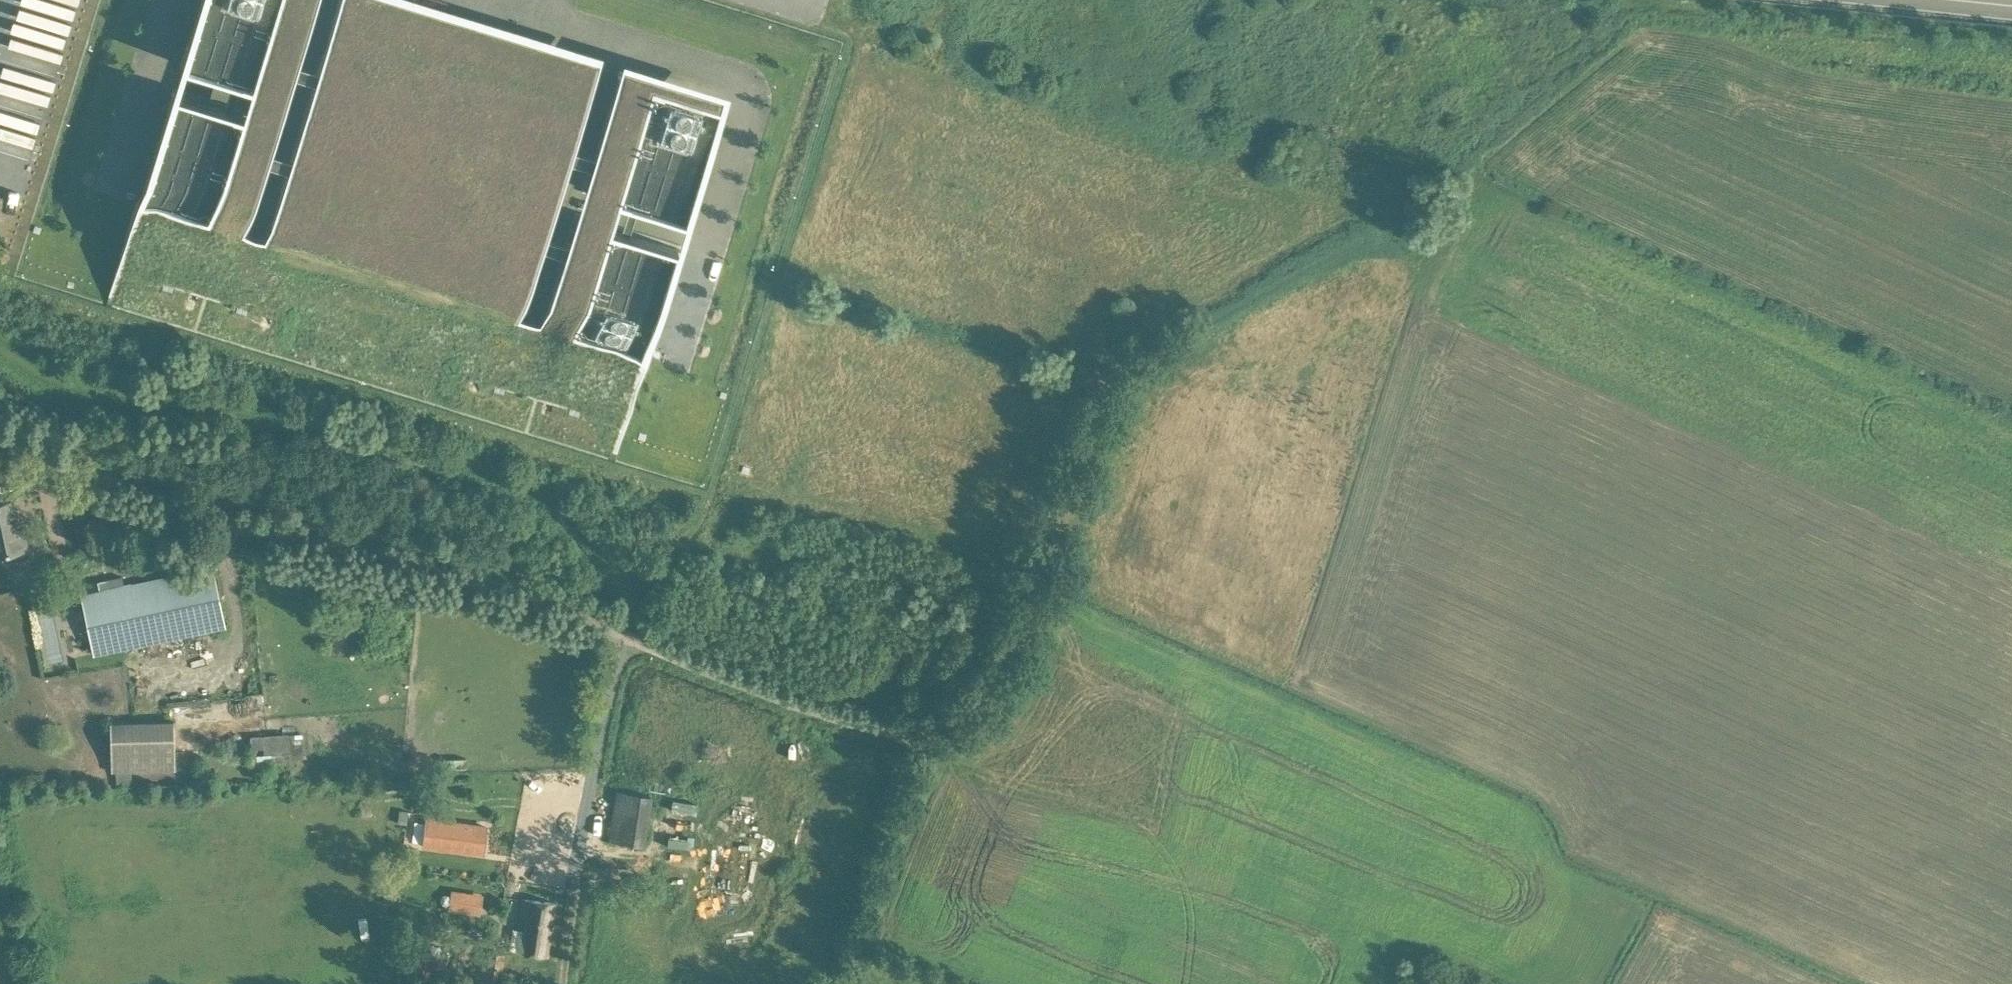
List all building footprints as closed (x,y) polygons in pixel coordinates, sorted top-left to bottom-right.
[(223,310),(316,0),(200,0),(185,48),(189,49),(184,66),(191,68),(183,94),(172,91),(137,206),(140,207),(118,278),(223,310)] [(493,394),(594,67),(543,51),(543,48),(518,40),(517,43),(399,7),(400,4),(388,0),(342,0),(244,317),(493,394)] [(645,362),(680,248),(670,245),(678,218),(689,221),(724,107),(618,74),(517,401),(620,433),(642,361),(645,362)] [(27,548),(28,548),(21,516),(16,517),(12,500),(0,502),(0,554),(1,553),(2,560),(5,563),(27,558),(28,555),(27,548)] [(225,626),(217,587),(213,567),(82,595),(94,654),(225,626)] [(110,724),(112,772),(176,770),(174,722),(110,724)] [(252,762),(290,759),(307,758),(305,734),(250,738),(252,762)] [(617,790),(609,839),(643,845),(651,795),(617,790)] [(427,819),(424,845),(483,853),(486,826),(427,819)] [(450,890),(447,906),(479,912),(482,896),(450,890)] [(506,948),(504,959),(529,963),(530,953),(547,956),(555,902),(525,897),(522,916),(511,914),(506,948)] [(412,961),(417,962),(413,983),(427,983),(431,964),(436,965),(439,946),(416,941),(412,961)]
